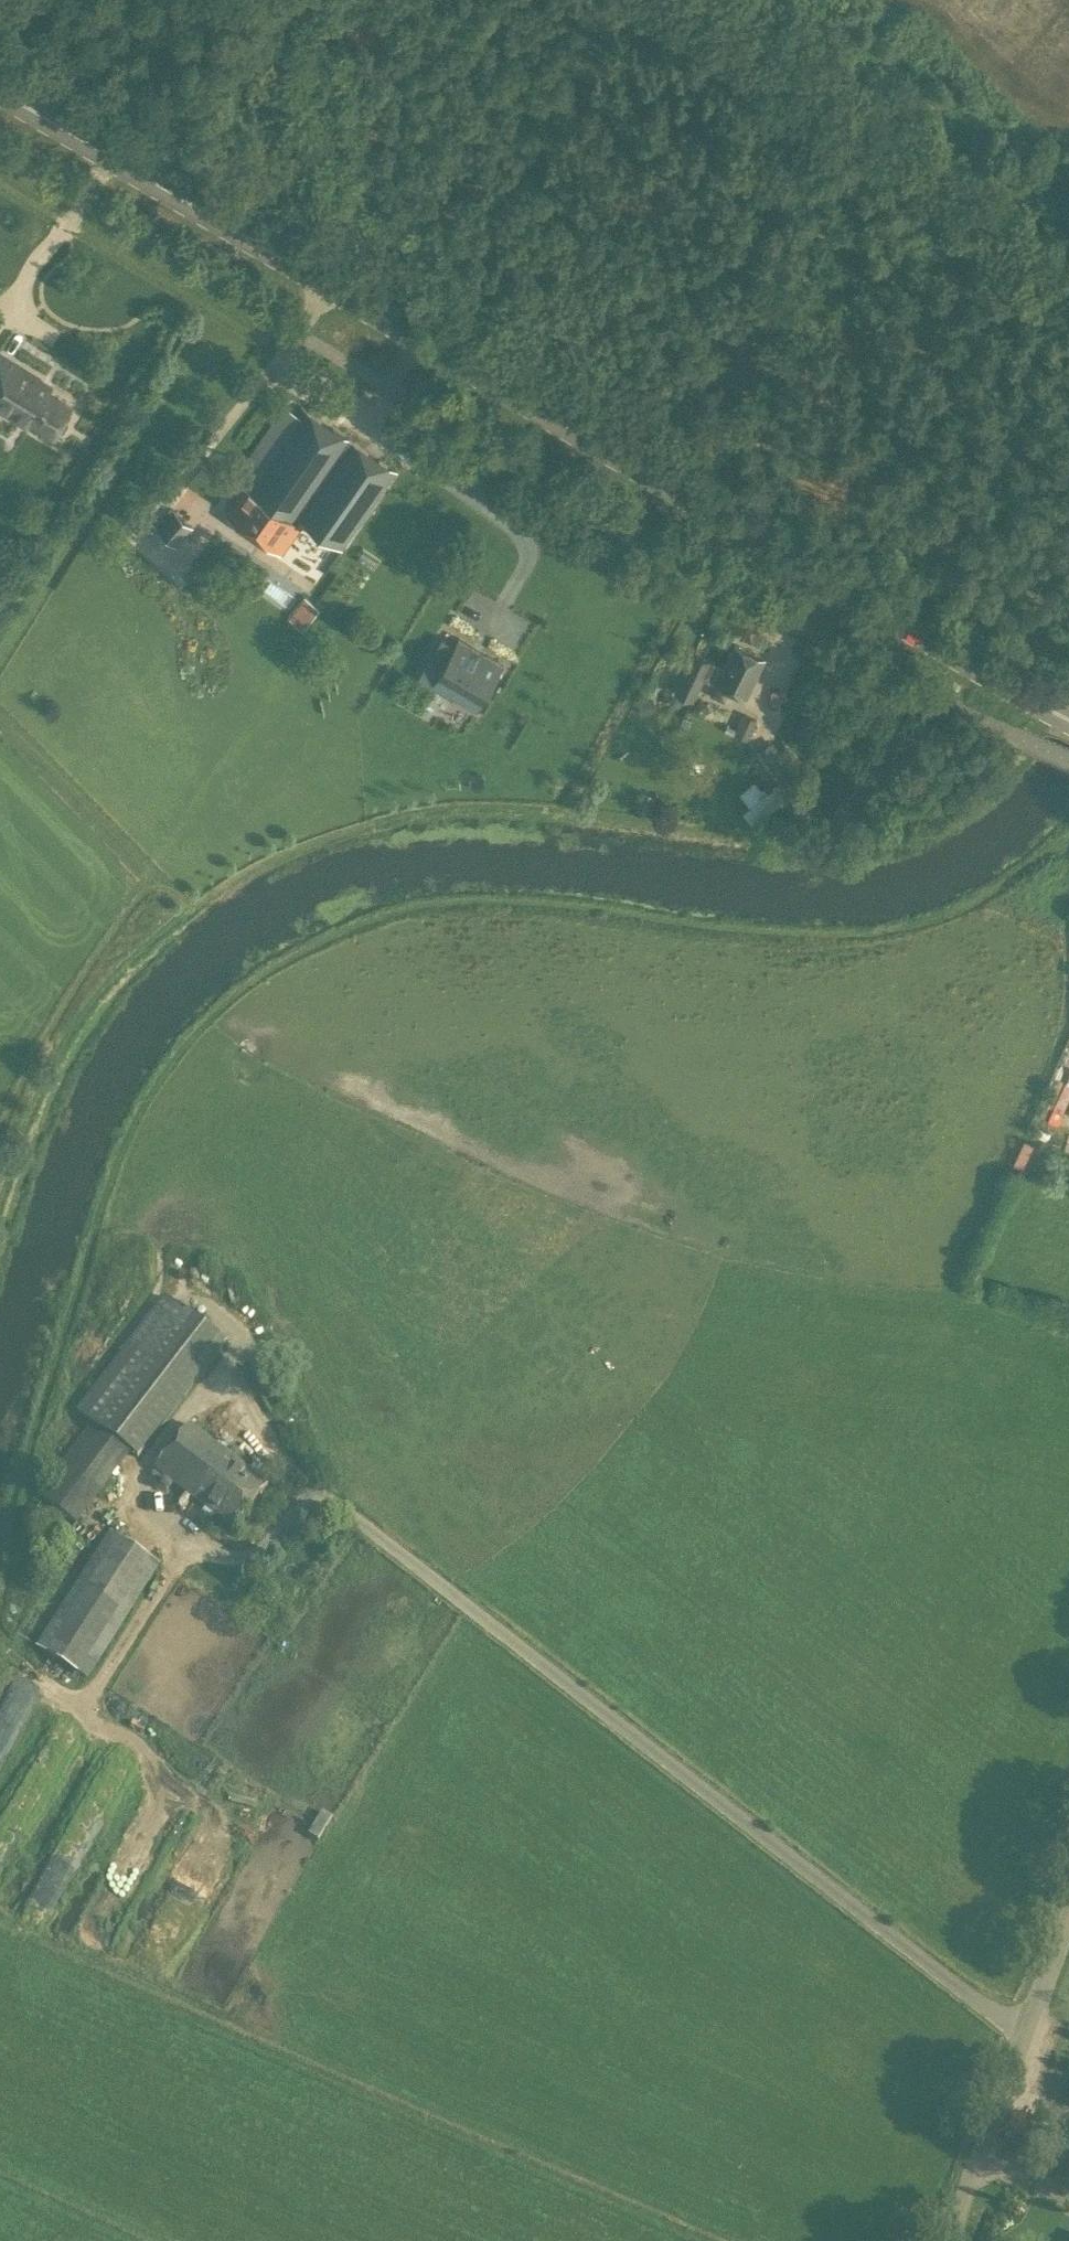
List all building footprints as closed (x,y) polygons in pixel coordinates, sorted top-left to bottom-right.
[(38,385),(41,380),(0,355),(0,406),(18,417),(21,412),(54,433),(56,430),(63,430),(68,422),(65,415),(71,406),(38,385)] [(227,515),(280,552),(303,520),(342,546),(395,470),(303,406),(297,415),(285,407),(235,478),(247,486),(227,515)] [(174,509),(156,529),(176,546),(194,527),(174,509)] [(305,596),(289,617),(303,629),(320,608),(305,596)] [(424,678),(453,696),(458,688),(480,702),(476,709),(477,710),(504,664),(458,637),(454,644),(442,637),(439,641),(445,644),(424,678)] [(765,657),(735,643),(725,665),(701,654),(694,650),(674,691),(693,700),(704,679),(716,684),(717,681),(747,695),(765,657)] [(653,696),(638,700),(642,713),(657,709),(653,696)] [(707,714),(712,710),(712,704),(706,701),(701,705),(702,711),(707,714)] [(735,733),(749,738),(758,718),(744,712),(735,733)] [(746,801),(761,789),(755,782),(740,793),(746,801)] [(646,815),(651,802),(642,798),(636,811),(646,815)] [(76,1413),(91,1424),(36,1497),(76,1526),(130,1454),(137,1459),(224,1344),(164,1298),(76,1413)] [(267,1485),(189,1425),(155,1470),(233,1530),(267,1485)] [(36,1648),(88,1681),(161,1566),(110,1533),(36,1648)]
